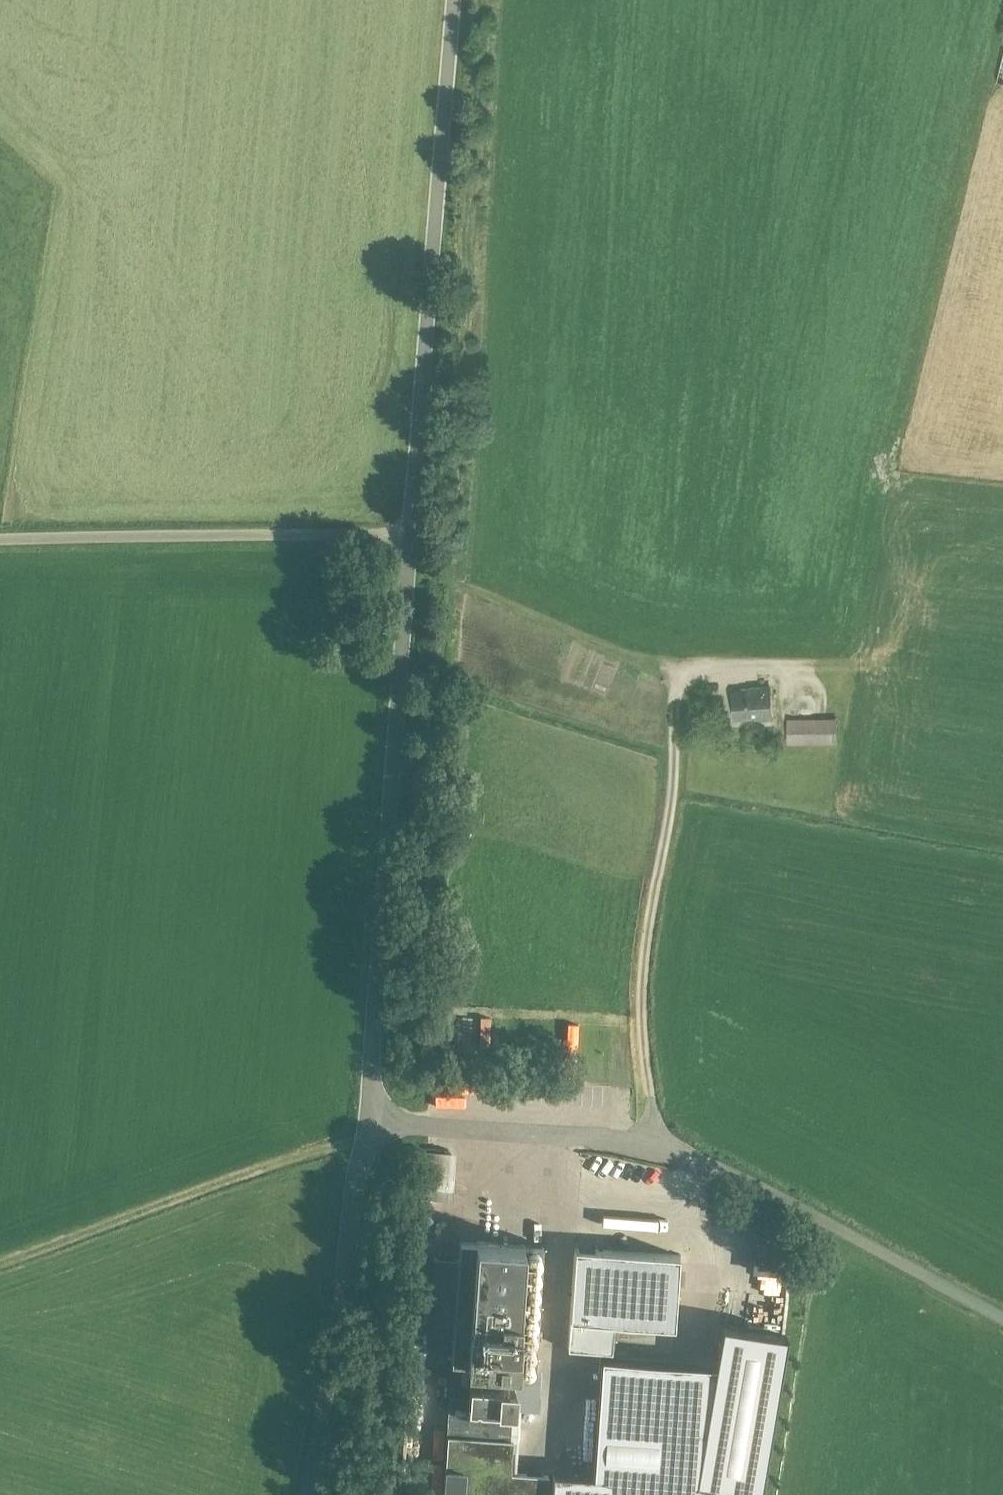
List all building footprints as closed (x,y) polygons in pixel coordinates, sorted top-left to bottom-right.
[(734,719),(756,717),(756,719),(771,718),(769,686),(748,687),(749,690),(732,691),(734,719)] [(692,691),(693,702),(704,700),(703,690),(692,691)] [(836,718),(788,719),(788,742),(837,741),(836,718)] [(450,1164),(428,1165),(428,1188),(450,1188),(450,1164)] [(445,1194),(431,1195),(431,1212),(446,1212),(445,1194)] [(428,1218),(429,1240),(444,1239),(443,1217),(428,1218)] [(543,1247),(523,1246),(524,1245),(475,1242),(460,1241),(451,1364),(450,1379),(452,1379),(451,1394),(449,1393),(448,1413),(464,1414),(468,1365),(514,1368),(535,1370),(543,1247)] [(575,1248),(570,1319),(674,1326),(679,1255),(575,1248)] [(428,1325),(453,1323),(452,1293),(426,1294),(428,1325)] [(552,1494),(761,1494),(787,1336),(722,1325),(715,1368),(696,1483),(595,1476),(554,1473),(552,1494)] [(623,1361),(620,1406),(619,1424),(690,1429),(677,1365),(623,1361)] [(463,1445),(464,1428),(450,1427),(449,1445),(463,1445)] [(443,1453),(421,1453),(420,1494),(442,1494),(443,1453)] [(467,1486),(468,1464),(447,1463),(446,1485),(467,1486)]
